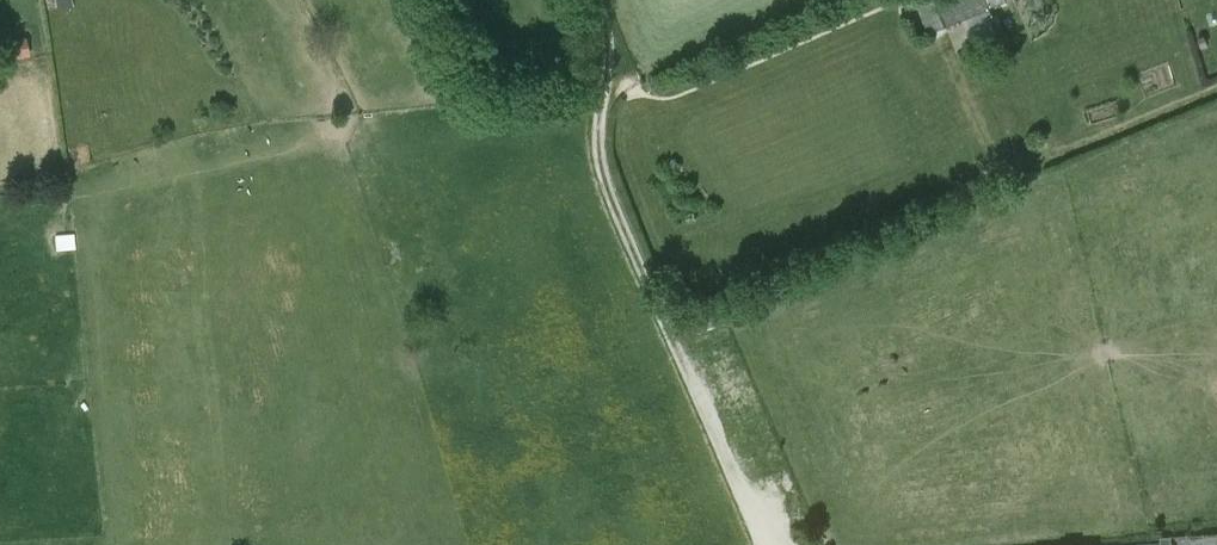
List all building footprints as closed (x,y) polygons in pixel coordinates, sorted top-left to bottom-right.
[(947,27),(990,8),(987,0),(937,0),(935,1),(947,27)] [(29,56),(25,37),(0,42),(0,51),(2,61),(29,56)] [(1173,544),(1172,544),(1171,536),(1161,537),(1161,544),(1142,544),(1173,544)]
